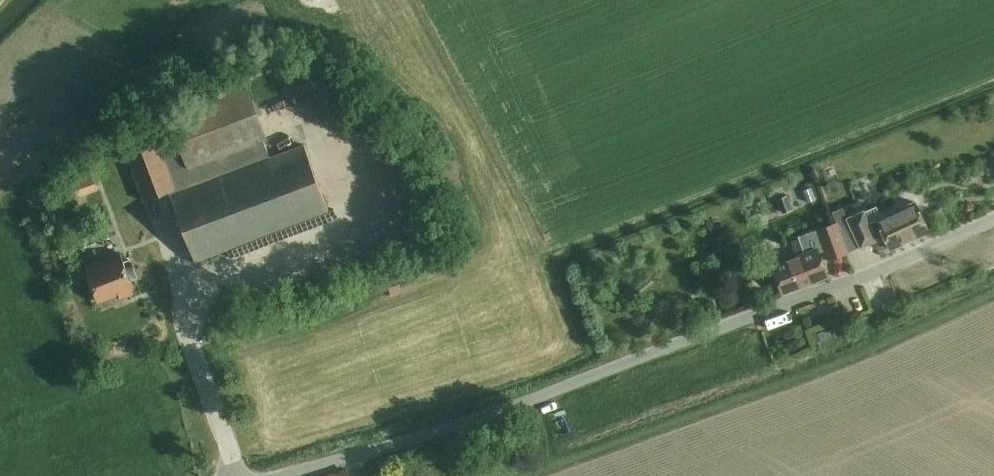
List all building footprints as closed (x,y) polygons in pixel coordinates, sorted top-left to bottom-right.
[(329,210),(322,191),(304,144),(270,157),(243,86),(167,114),(173,131),(124,150),(136,182),(144,201),(168,191),(194,260),(329,210)] [(852,158),(834,161),(841,191),(858,187),(852,158)] [(810,187),(803,190),(807,202),(815,199),(810,187)] [(786,195),(776,198),(781,212),(791,208),(786,195)] [(864,210),(847,218),(860,247),(877,239),(876,238),(883,234),(890,249),(902,243),(901,242),(912,237),(912,238),(928,231),(915,201),(876,219),(877,220),(869,223),(864,210)] [(772,266),(775,273),(782,292),(827,275),(819,252),(825,250),(828,259),(847,252),(835,222),(817,229),(798,236),(804,253),(772,266)] [(137,276),(132,265),(130,259),(124,261),(122,255),(85,267),(97,300),(118,292),(120,295),(132,291),(131,287),(133,286),(130,279),(137,276)] [(194,265),(194,277),(219,276),(219,264),(194,265)] [(842,332),(839,323),(830,327),(834,335),(842,332)] [(833,337),(829,327),(818,331),(816,327),(809,330),(814,343),(833,337)]
